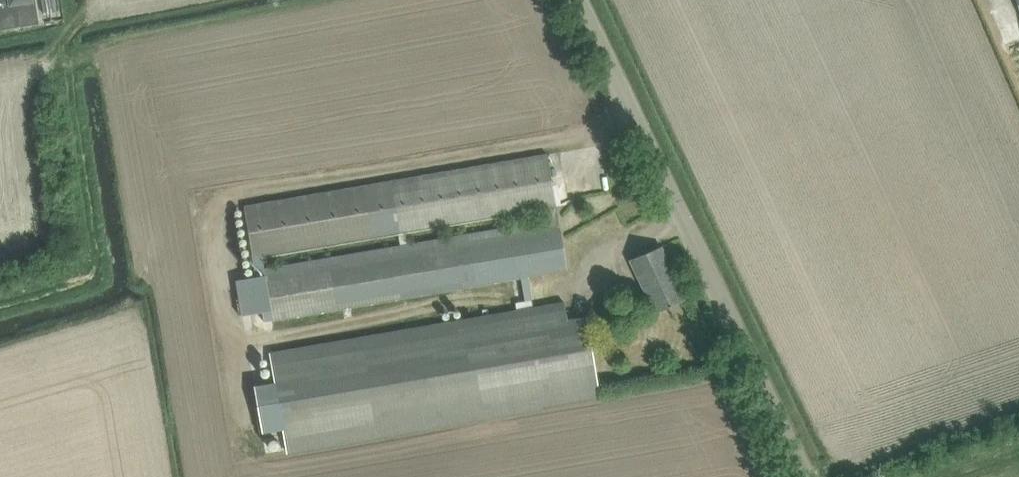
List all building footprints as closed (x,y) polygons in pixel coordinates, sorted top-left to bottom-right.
[(39,22),(36,0),(0,0),(0,30),(39,22)] [(548,154),(528,157),(244,204),(257,276),(237,279),(240,298),(238,299),(240,314),(263,310),(265,318),(264,318),(265,321),(274,319),(273,317),(339,306),(521,276),(529,275),(567,268),(559,220),(548,154)] [(662,246),(644,254),(631,260),(656,313),(687,299),(662,246)] [(275,382),(252,387),(260,431),(283,427),(288,449),(473,417),(601,395),(600,394),(600,391),(599,387),(586,317),(568,320),(565,302),(534,308),(518,310),(279,351),(270,352),(275,382)]
